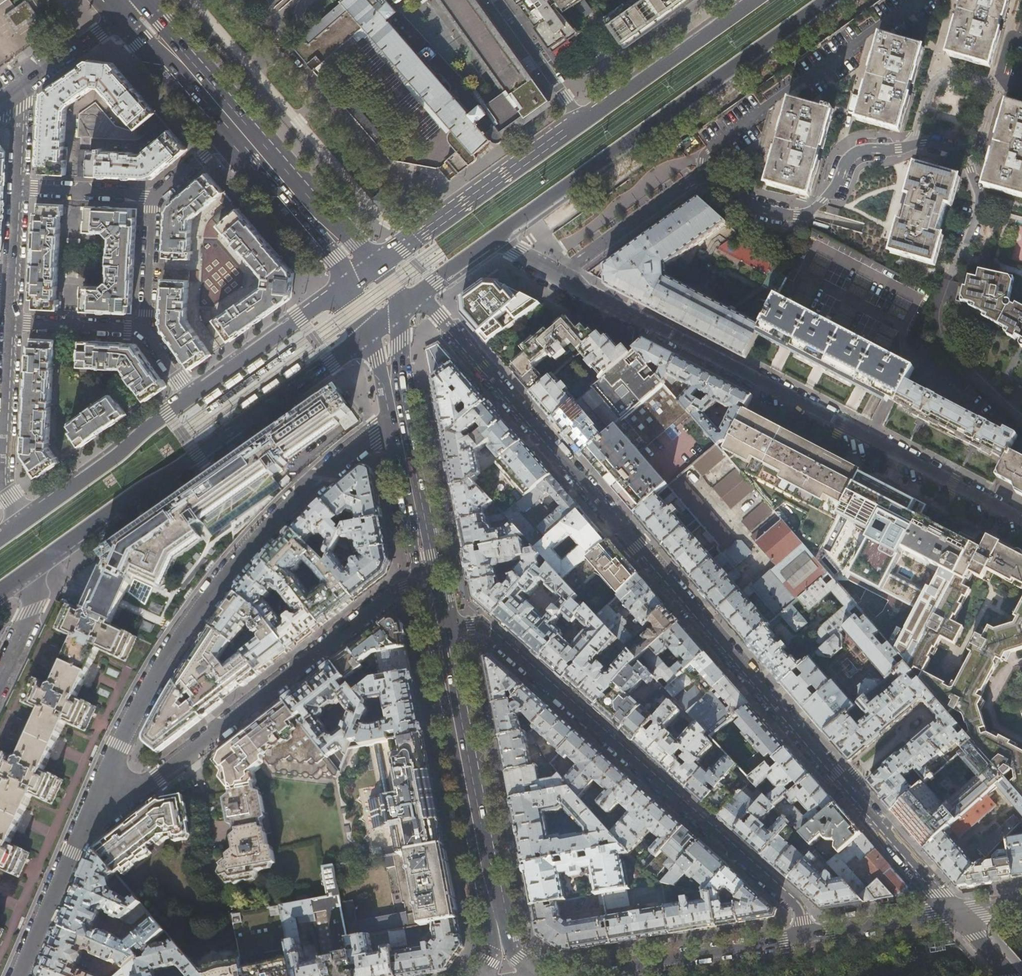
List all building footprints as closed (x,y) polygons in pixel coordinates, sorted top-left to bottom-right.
[(5,15),(16,31),(37,16),(25,0),(5,15)] [(452,129),(450,131),(449,134),(448,136),(448,138),(449,141),(450,143),(457,151),(446,162),(456,176),(477,160),(477,159),(477,157),(477,156),(477,155),(476,154),(491,141),(493,143),(494,143),(497,144),(500,143),(501,142),(505,139),(503,135),(496,125),(488,132),(486,131),(485,131),(480,125),(479,126),(477,123),(479,121),(479,122),(488,114),(483,107),(481,104),(470,114),(389,21),(399,12),(390,1),(381,11),(371,0),(344,0),(342,1),(349,9),(309,44),(302,36),(292,45),(313,71),(364,27),(452,129)] [(503,135),(526,118),(550,101),(479,0),(443,0),(507,90),(483,107),(488,114),(496,125),(503,135)] [(580,33),(558,7),(562,5),(566,11),(581,0),(515,0),(552,52),(580,33)] [(606,19),(625,47),(647,30),(681,7),(691,0),(633,0),(606,19)] [(1008,22),(1014,0),(966,0),(950,57),(995,70),(1006,32),(1002,32),(1005,21),(1008,22)] [(911,86),(915,87),(925,51),(879,38),(855,122),(901,134),(912,97),(908,96),(911,86)] [(444,45),(453,57),(460,52),(451,39),(444,45)] [(141,179),(152,180),(174,160),(187,150),(180,141),(169,130),(160,118),(157,115),(120,72),(113,64),(97,62),(88,61),(58,82),(42,93),(41,102),(38,162),(38,165),(42,165),(41,174),(62,175),(66,175),(67,147),(65,147),(67,110),(71,104),(95,88),(100,88),(138,132),(143,137),(148,132),(156,142),(142,154),(133,154),(133,153),(101,151),(101,149),(99,149),(98,151),(80,150),(79,176),(141,179)] [(811,198),(821,162),(819,161),(822,152),(824,153),(835,115),(831,114),(832,111),(822,109),(821,111),(790,102),(766,185),(811,198)] [(1009,103),(985,188),(1021,198),(1021,107),(1009,103)] [(347,109),(376,143),(381,139),(352,105),(347,109)] [(960,178),(915,166),(907,197),(911,198),(904,224),(899,223),(891,254),(935,266),(944,235),(939,234),(946,208),(951,209),(960,178)] [(164,257),(189,258),(190,253),(192,253),(192,250),(190,250),(191,219),(224,192),(212,179),(207,173),(181,196),(171,204),(167,212),(167,217),(165,255),(164,257)] [(372,200),(381,211),(389,203),(381,192),(372,200)] [(759,332),(762,327),(669,279),(668,267),(728,224),(700,200),(605,268),(606,286),(628,298),(675,322),(720,346),(745,359),(747,355),(759,332)] [(213,321),(229,341),(245,330),(266,315),(283,303),(291,298),(293,273),(284,262),(258,232),(232,202),(212,219),(263,277),(263,285),(213,321)] [(31,308),(58,310),(59,300),(57,299),(60,215),(63,216),(64,205),(50,204),(36,203),(34,243),(32,282),(31,308)] [(82,311),(132,314),(136,236),(137,209),(88,206),(86,232),(105,233),(110,239),(107,282),(102,287),(83,286),(82,311)] [(787,278),(739,234),(722,245),(719,250),(768,275),(763,285),(780,293),(786,280),(787,278)] [(788,281),(786,280),(780,293),(779,294),(814,312),(812,316),(777,298),(762,327),(759,332),(789,346),(793,349),(792,352),(820,366),(855,385),(857,382),(864,386),(897,404),(907,383),(914,370),(857,340),(859,336),(889,352),(890,350),(901,356),(897,331),(908,338),(908,343),(915,330),(934,293),(821,234),(818,239),(812,236),(788,281)] [(164,331),(190,369),(202,361),(211,354),(186,321),(189,271),(164,270),(163,282),(162,311),(161,322),(164,331)] [(964,287),(962,301),(966,302),(973,303),(977,305),(975,308),(985,313),(988,315),(987,318),(991,320),(999,324),(1007,308),(1008,307),(1009,307),(1010,307),(1011,306),(1012,305),(1012,304),(1012,303),(1012,302),(1011,302),(1009,300),(1009,299),(1014,278),(979,270),(978,278),(970,276),(969,278),(967,287),(964,287)] [(461,300),(463,316),(486,343),(540,304),(500,284),(485,282),(461,300)] [(999,324),(1010,330),(1008,335),(1011,336),(1015,339),(1017,336),(1021,339),(1021,307),(1016,304),(1015,307),(1012,305),(1011,306),(1010,307),(1009,307),(1008,307),(1007,308),(999,324)] [(510,370),(531,395),(547,381),(534,367),(550,354),(556,361),(566,352),(563,349),(571,342),(580,352),(597,337),(591,331),(588,333),(584,327),(579,331),(574,325),(569,319),(550,335),(547,331),(525,350),(529,354),(510,370)] [(972,383),(919,333),(909,343),(922,355),(951,383),(953,382),(958,387),(959,386),(964,392),(972,383)] [(599,335),(597,337),(580,352),(590,364),(588,365),(591,368),(592,367),(602,377),(599,379),(601,381),(631,355),(630,355),(625,348),(620,353),(612,344),(607,339),(605,341),(600,335),(599,335)] [(23,455),(38,477),(59,462),(57,459),(59,458),(58,457),(56,458),(49,448),(54,355),(56,355),(57,340),(29,338),(28,355),(26,395),(24,433),(23,455)] [(634,350),(635,351),(652,371),(657,366),(663,370),(658,378),(664,385),(678,357),(644,340),(634,350)] [(121,369),(145,401),(154,394),(166,386),(150,363),(136,344),(109,342),(80,341),(79,367),(121,369)] [(432,380),(455,364),(438,344),(426,350),(430,371),(432,380)] [(634,352),(631,355),(601,381),(577,402),(554,421),(583,455),(664,385),(658,378),(652,371),(635,351),(634,352)] [(694,418),(716,444),(718,447),(722,444),(729,441),(745,410),(752,396),(678,357),(664,385),(669,391),(677,380),(692,388),(680,403),(687,412),(690,415),(690,414),(694,409),(697,411),(694,418)] [(262,358),(247,369),(251,375),(266,364),(262,358)] [(299,364),(283,375),(288,382),(303,371),(299,364)] [(432,380),(439,414),(444,442),(489,403),(455,364),(432,380)] [(554,375),(547,381),(531,395),(554,421),(577,402),(566,389),(568,388),(565,385),(564,386),(554,375)] [(278,380),(262,391),(267,397),(282,386),(278,380)] [(930,395),(907,383),(897,404),(915,413),(914,416),(931,425),(932,422),(967,440),(966,443),(982,452),(984,449),(1005,460),(1007,457),(1010,458),(1012,454),(1010,452),(1018,436),(1006,430),(1004,433),(989,426),(990,425),(982,421),(982,422),(938,399),(938,398),(931,395),(930,395)] [(680,403),(669,391),(664,385),(583,455),(606,481),(635,515),(668,486),(669,486),(639,452),(687,412),(680,403)] [(352,410),(336,388),(104,551),(100,554),(107,563),(98,583),(97,583),(96,583),(95,582),(94,582),(93,582),(92,582),(91,582),(87,588),(88,589),(88,590),(89,591),(89,592),(90,592),(91,593),(92,593),(93,593),(85,612),(82,613),(109,625),(132,575),(159,587),(172,557),(201,537),(195,530),(204,523),(210,532),(278,484),(274,476),(282,469),(281,468),(287,463),(286,461),(339,423),(338,421),(352,410)] [(71,433),(81,446),(101,432),(126,414),(111,394),(68,424),(73,432),(71,433)] [(256,395),(241,406),(246,413),(261,401),(256,395)] [(483,456),(490,450),(500,461),(523,443),(489,403),(444,442),(453,488),(467,486),(473,481),(481,475),(478,453),(480,451),(483,456)] [(737,469),(755,489),(766,502),(774,511),(775,512),(781,501),(808,515),(796,537),(816,560),(839,516),(855,486),(862,471),(835,457),(820,449),(752,414),(745,410),(729,441),(723,452),(726,456),(737,469)] [(532,453),(523,443),(500,461),(481,475),(473,481),(478,486),(482,490),(493,503),(496,506),(504,514),(552,477),(545,468),(532,453)] [(723,452),(718,447),(716,444),(693,464),(703,476),(726,456),(723,452)] [(1013,453),(1012,454),(1010,458),(1007,457),(1005,460),(996,478),(998,478),(998,477),(1015,485),(1017,493),(1021,496),(1021,458),(1013,453)] [(357,524),(383,520),(374,472),(362,468),(323,502),(339,519),(346,526),(350,525),(342,517),(351,510),(351,511),(352,511),(353,511),(353,512),(354,512),(355,512),(357,524)] [(731,509),(755,489),(737,469),(714,489),(731,509)] [(718,549),(719,550),(719,551),(720,551),(722,553),(691,580),(719,612),(742,592),(735,584),(735,581),(741,576),(734,567),(737,564),(752,552),(742,541),(737,541),(737,542),(680,476),(669,486),(668,486),(677,497),(679,499),(687,508),(690,512),(696,519),(702,525),(706,530),(715,540),(718,544),(720,546),(719,546),(719,547),(718,547),(718,548),(718,549)] [(855,486),(839,516),(847,520),(843,528),(868,541),(849,576),(882,593),(904,550),(942,569),(932,590),(928,588),(896,652),(906,664),(909,667),(957,576),(973,545),(962,540),(920,519),(928,502),(912,496),(871,476),(863,490),(855,486)] [(552,477),(504,514),(509,519),(512,524),(525,537),(532,545),(535,548),(562,525),(568,519),(580,508),(552,477)] [(477,487),(478,486),(473,481),(467,486),(453,488),(457,511),(459,523),(488,517),(487,515),(484,515),(484,512),(493,503),(482,490),(477,495),(474,496),(472,492),(473,492),(474,491),(475,490),(476,490),(476,489),(477,488),(477,487)] [(667,505),(677,497),(668,486),(635,515),(663,547),(696,519),(690,512),(680,520),(675,515),(676,514),(679,512),(674,506),(671,509),(670,508),(670,509),(667,505)] [(683,511),(687,508),(679,499),(675,502),(683,511)] [(339,519),(323,502),(293,530),(307,545),(316,536),(318,538),(321,534),(328,542),(324,551),(326,552),(326,553),(325,553),(325,554),(325,555),(326,555),(326,556),(327,556),(330,558),(333,552),(338,542),(343,531),(340,530),(341,527),(336,522),(339,519)] [(751,531),(774,511),(766,502),(743,522),(751,531)] [(495,516),(504,514),(496,506),(494,508),(495,516)] [(597,528),(580,508),(568,519),(570,522),(564,527),(562,525),(535,548),(534,549),(536,551),(541,556),(550,565),(564,580),(608,541),(597,528)] [(459,523),(457,511),(451,512),(453,524),(459,523)] [(509,519),(504,514),(495,516),(488,517),(459,523),(462,538),(465,553),(477,550),(477,548),(479,545),(484,544),(485,549),(496,547),(503,546),(520,542),(519,538),(525,537),(512,524),(507,530),(494,533),(494,532),(493,531),(493,530),(492,530),(492,529),(491,529),(490,528),(491,527),(490,523),(509,519)] [(829,574),(816,560),(796,537),(778,515),(752,537),(756,542),(757,541),(778,566),(752,588),(755,592),(760,597),(769,607),(773,611),(778,618),(792,606),(799,600),(822,580),(829,574)] [(691,534),(702,525),(696,519),(663,547),(691,580),(722,553),(720,551),(719,551),(719,550),(718,549),(718,548),(718,547),(719,547),(719,546),(720,546),(718,544),(708,552),(703,547),(704,547),(698,541),(691,534)] [(388,548),(383,520),(357,524),(350,525),(346,526),(343,531),(338,542),(350,551),(348,542),(354,541),(353,537),(356,537),(360,552),(388,548)] [(327,565),(307,545),(293,530),(264,562),(288,583),(294,592),(321,626),(355,600),(327,565)] [(711,543),(715,540),(706,530),(703,534),(711,543)] [(977,537),(973,545),(957,576),(965,580),(968,574),(974,577),(978,570),(1014,587),(1016,582),(1021,584),(1021,558),(989,543),(977,537)] [(639,576),(608,541),(564,580),(575,593),(599,573),(619,596),(639,576)] [(523,542),(520,542),(503,546),(504,551),(497,552),(496,547),(485,549),(483,549),(484,555),(479,556),(478,550),(477,550),(465,553),(467,567),(471,585),(497,580),(496,569),(497,569),(498,568),(499,567),(500,567),(500,566),(501,564),(501,563),(525,559),(526,565),(516,576),(524,584),(538,568),(539,566),(538,559),(541,556),(536,551),(528,553),(527,549),(524,550),(523,542)] [(391,564),(388,548),(360,552),(365,559),(361,562),(360,561),(359,560),(357,560),(356,560),(355,561),(354,562),(354,563),(354,564),(351,567),(352,569),(349,572),(333,552),(330,558),(327,565),(355,600),(387,575),(391,564)] [(285,599),(294,592),(288,583),(264,562),(236,594),(261,614),(269,624),(278,616),(268,603),(264,603),(265,599),(267,599),(270,596),(270,594),(270,593),(272,591),(273,590),(276,593),(280,592),(280,594),(285,599)] [(564,580),(550,565),(543,573),(538,568),(524,584),(494,618),(541,660),(560,637),(563,635),(553,626),(563,615),(573,624),(576,619),(584,611),(574,602),(579,597),(575,593),(564,580)] [(494,618),(524,584),(516,576),(510,578),(510,581),(509,584),(502,593),(499,591),(497,580),(471,585),(472,592),(474,600),(484,609),(494,618)] [(646,585),(639,576),(619,596),(617,597),(624,604),(612,615),(606,609),(598,617),(610,630),(612,632),(623,621),(631,613),(653,593),(646,585)] [(964,583),(965,580),(957,576),(909,667),(923,674),(944,632),(953,637),(962,619),(954,615),(969,586),(964,583)] [(822,580),(799,600),(810,612),(832,592),(846,607),(814,635),(814,634),(812,636),(813,638),(813,637),(819,644),(805,656),(805,658),(802,661),(797,661),(795,658),(792,658),(791,659),(774,640),(776,638),(776,637),(773,633),(773,629),(781,623),(781,621),(783,618),(797,633),(808,624),(792,606),(778,618),(747,644),(782,684),(795,673),(800,668),(812,658),(817,654),(841,633),(844,631),(857,619),(852,613),(858,608),(834,581),(828,586),(822,580)] [(748,599),(755,592),(752,588),(750,586),(742,592),(719,612),(747,644),(778,618),(773,611),(765,618),(760,612),(754,605),(754,606),(748,599)] [(321,626),(294,592),(285,599),(295,612),(298,612),(299,613),(294,617),(293,615),(291,615),(286,619),(286,621),(287,622),(283,626),(281,624),(282,622),(278,616),(269,624),(290,651),(321,626)] [(666,608),(653,593),(631,613),(638,620),(635,623),(636,625),(632,629),(634,630),(630,634),(625,628),(626,628),(628,626),(628,623),(626,621),(623,621),(612,632),(624,645),(628,641),(650,622),(666,608)] [(261,614),(236,594),(211,628),(233,644),(247,626),(246,625),(246,624),(248,622),(249,623),(250,623),(251,623),(252,623),(253,623),(256,626),(254,627),(254,628),(254,630),(255,631),(256,632),(257,633),(258,633),(260,632),(263,635),(262,636),(262,638),(262,639),(262,640),(243,654),(259,674),(290,651),(269,624),(261,614)] [(765,610),(769,607),(760,597),(756,600),(765,610)] [(109,625),(82,613),(65,605),(54,630),(73,638),(52,685),(49,686),(32,678),(20,703),(40,712),(19,758),(16,759),(0,752),(0,782),(6,785),(0,799),(0,870),(18,878),(29,853),(10,844),(31,796),(51,805),(62,780),(43,771),(64,723),(84,732),(95,707),(76,698),(98,650),(125,662),(136,637),(109,625)] [(588,606),(584,611),(576,619),(583,625),(582,626),(588,631),(590,631),(590,633),(589,633),(588,633),(587,633),(586,633),(586,634),(576,645),(575,646),(575,647),(575,648),(575,649),(575,650),(576,651),(575,652),(573,650),(573,648),(572,647),(573,646),(567,641),(566,643),(560,637),(541,660),(565,681),(609,631),(610,630),(598,617),(588,606)] [(680,624),(666,608),(650,622),(653,626),(655,627),(656,630),(654,632),(650,632),(642,638),(646,643),(642,647),(638,647),(635,649),(628,641),(624,645),(638,660),(643,657),(680,624)] [(923,683),(940,703),(963,730),(962,718),(969,723),(973,742),(1006,779),(1011,775),(1013,781),(1010,784),(1021,798),(1021,755),(987,738),(985,724),(984,712),(983,702),(1010,647),(1021,644),(1021,611),(1013,630),(986,635),(976,630),(969,643),(979,648),(959,690),(923,674),(923,683)] [(857,619),(844,631),(887,680),(906,664),(896,652),(863,614),(857,619)] [(390,620),(351,650),(362,664),(368,660),(374,655),(381,654),(380,650),(379,648),(382,646),(383,647),(384,647),(384,648),(385,648),(386,648),(388,647),(389,646),(390,652),(407,649),(402,624),(390,620)] [(693,639),(680,624),(643,657),(650,664),(648,665),(648,666),(650,668),(647,670),(652,675),(665,665),(658,657),(667,649),(667,647),(668,647),(668,643),(669,642),(673,647),(670,649),(670,650),(675,656),(693,639)] [(259,674),(243,654),(240,650),(233,644),(211,628),(203,638),(198,645),(199,648),(201,649),(191,663),(189,662),(187,663),(181,671),(174,682),(187,698),(192,705),(202,719),(223,702),(224,700),(222,698),(240,684),(242,686),(243,687),(259,674)] [(638,660),(624,645),(612,632),(610,630),(609,631),(565,681),(595,708),(606,696),(612,689),(632,667),(635,664),(638,660)] [(841,633),(817,654),(820,657),(821,657),(831,658),(832,659),(843,649),(842,648),(843,638),(843,637),(841,633)] [(706,654),(693,639),(675,656),(678,659),(681,660),(682,659),(685,663),(685,664),(681,663),(673,670),(669,670),(665,665),(652,675),(655,678),(658,681),(660,679),(664,680),(670,686),(706,654)] [(412,673),(407,649),(390,652),(381,654),(374,655),(368,660),(371,665),(375,662),(377,662),(381,679),(388,678),(412,673)] [(371,665),(368,660),(362,664),(351,650),(333,664),(346,681),(351,687),(356,694),(365,687),(355,674),(364,668),(365,670),(371,665)] [(727,678),(706,654),(670,686),(666,689),(674,698),(684,709),(688,713),(727,678)] [(511,696),(515,699),(526,687),(492,656),(485,660),(494,705),(510,702),(509,697),(511,696)] [(812,658),(800,668),(805,674),(800,678),(795,673),(782,684),(789,693),(825,734),(839,722),(834,717),(839,713),(844,718),(854,710),(857,707),(835,682),(833,683),(812,658)] [(351,687),(345,692),(340,685),(346,681),(333,664),(285,702),(329,759),(341,751),(345,756),(350,742),(365,705),(356,694),(351,687)] [(923,683),(909,667),(906,664),(887,680),(884,683),(882,685),(888,692),(897,703),(896,705),(905,716),(912,709),(911,709),(921,702),(924,702),(932,710),(940,703),(923,683)] [(637,672),(632,667),(612,689),(616,693),(610,700),(606,696),(595,708),(621,731),(645,705),(639,700),(637,703),(629,696),(631,696),(642,683),(645,686),(647,684),(648,685),(655,678),(652,675),(647,670),(643,665),(637,672)] [(373,681),(365,687),(356,694),(365,705),(350,742),(360,741),(361,746),(373,744),(389,741),(388,735),(398,734),(399,739),(423,735),(412,673),(388,678),(389,684),(379,685),(378,680),(373,681)] [(750,704),(727,678),(688,713),(687,713),(697,723),(706,733),(710,738),(750,704)] [(867,698),(882,685),(884,683),(881,679),(880,681),(870,680),(870,679),(858,689),(858,690),(858,700),(857,700),(861,704),(867,698)] [(662,686),(658,681),(651,688),(656,693),(662,686)] [(187,698),(174,682),(144,737),(144,739),(144,741),(145,742),(145,743),(146,744),(147,745),(158,753),(202,719),(192,705),(184,710),(181,706),(187,698)] [(526,687),(515,699),(514,700),(519,705),(518,705),(517,705),(515,706),(514,707),(513,708),(512,709),(511,702),(510,702),(494,705),(500,737),(521,734),(517,717),(523,713),(536,725),(551,709),(526,687)] [(867,698),(861,704),(857,707),(854,710),(856,712),(864,722),(869,727),(866,731),(875,742),(881,736),(897,721),(898,722),(905,716),(896,705),(897,703),(888,692),(882,697),(882,698),(882,699),(882,700),(875,706),(868,700),(869,699),(867,698)] [(681,710),(684,709),(674,698),(672,700),(673,703),(674,703),(681,710)] [(329,759),(285,702),(216,756),(221,762),(216,765),(227,778),(229,778),(231,785),(229,785),(231,792),(253,788),(253,785),(251,785),(249,775),(261,767),(258,763),(263,759),(263,765),(272,777),(275,778),(278,776),(281,776),(283,779),(286,779),(288,777),(291,777),(293,780),(296,780),(299,779),(302,779),(304,782),(307,782),(310,780),(313,780),(315,783),(318,783),(323,780),(323,777),(326,777),(330,774),(334,780),(337,780),(339,772),(329,759)] [(647,703),(645,705),(621,731),(634,743),(645,731),(653,722),(660,714),(647,703)] [(670,703),(660,714),(653,722),(656,724),(657,727),(649,735),(645,731),(634,743),(670,775),(681,762),(675,757),(681,751),(686,756),(699,741),(706,733),(697,723),(694,724),(678,742),(667,732),(666,728),(679,713),(679,710),(672,703),(670,703)] [(940,703),(932,710),(938,718),(938,723),(922,736),(929,743),(933,745),(949,763),(953,760),(950,756),(945,755),(949,752),(949,751),(949,750),(948,749),(957,742),(964,750),(973,742),(963,730),(940,703)] [(788,748),(750,704),(710,738),(721,750),(734,763),(737,767),(749,780),(788,748)] [(551,709),(536,725),(533,729),(560,753),(578,733),(551,709)] [(850,717),(856,712),(854,710),(844,718),(839,722),(825,734),(848,761),(849,762),(850,762),(851,761),(868,747),(875,742),(866,731),(869,727),(864,722),(858,726),(850,717)] [(521,734),(500,737),(506,773),(537,767),(549,765),(547,761),(531,764),(528,745),(536,743),(530,732),(521,734)] [(578,733),(560,753),(558,754),(565,760),(568,758),(577,766),(564,781),(571,788),(572,790),(604,756),(578,733)] [(429,764),(423,735),(399,739),(389,741),(373,744),(379,773),(429,764)] [(899,756),(892,762),(902,771),(905,769),(911,775),(921,787),(925,784),(935,775),(933,773),(933,774),(928,767),(935,761),(936,761),(937,761),(938,761),(941,758),(942,764),(945,766),(949,763),(933,745),(929,743),(922,736),(915,742),(899,757),(899,756)] [(704,739),(699,741),(686,756),(681,762),(670,775),(687,790),(705,769),(698,764),(710,750),(711,746),(704,739)] [(973,742),(964,750),(959,754),(978,777),(944,806),(925,784),(921,787),(916,791),(892,812),(925,850),(945,833),(988,795),(997,787),(1006,779),(973,742)] [(812,776),(788,748),(749,780),(750,781),(760,792),(763,789),(761,787),(769,780),(778,790),(767,799),(775,808),(812,776)] [(339,772),(345,756),(341,751),(329,759),(339,772)] [(546,760),(547,761),(549,765),(550,764),(555,758),(551,754),(546,760)] [(630,779),(604,756),(572,790),(580,798),(596,782),(607,791),(597,802),(597,804),(603,809),(630,779)] [(555,758),(550,764),(553,768),(559,762),(555,758)] [(886,767),(886,768),(869,783),(869,784),(869,785),(892,812),(916,791),(915,789),(914,790),(905,780),(911,775),(905,769),(902,771),(892,762),(886,767)] [(733,772),(737,767),(734,763),(731,764),(717,780),(705,769),(687,790),(704,804),(733,772)] [(444,845),(429,764),(379,773),(384,799),(367,802),(372,831),(389,828),(394,854),(444,845)] [(537,767),(506,773),(512,800),(531,796),(533,796),(550,792),(558,791),(571,788),(564,781),(559,775),(554,779),(540,782),(537,767)] [(739,777),(733,772),(704,804),(719,818),(739,794),(731,787),(739,777)] [(800,835),(836,804),(812,776),(775,808),(783,817),(790,824),(800,835)] [(657,803),(630,779),(603,809),(608,814),(611,814),(618,806),(620,807),(622,805),(630,813),(611,833),(620,844),(657,803)] [(997,787),(1021,816),(1021,798),(1010,784),(1006,779),(997,787)] [(265,837),(263,837),(260,817),(266,815),(263,798),(256,800),(253,788),(231,792),(231,795),(226,800),(230,821),(236,820),(241,820),(245,841),(240,843),(234,844),(237,857),(222,868),(224,870),(223,872),(233,886),(235,885),(238,887),(248,877),(257,875),(259,873),(265,872),(264,869),(275,867),(273,854),(269,855),(265,837)] [(572,790),(571,788),(558,791),(559,796),(552,797),(550,792),(533,796),(534,801),(531,801),(531,796),(512,800),(517,829),(535,826),(535,827),(547,825),(545,813),(561,810),(564,807),(567,811),(572,817),(573,817),(579,823),(592,812),(589,808),(584,803),(580,798),(572,790)] [(744,788),(739,794),(719,818),(735,832),(761,803),(744,788)] [(945,833),(925,850),(957,887),(958,887),(983,861),(990,855),(1006,837),(1020,823),(1014,816),(978,850),(983,856),(979,861),(977,861),(973,864),(949,837),(954,833),(958,838),(997,805),(988,795),(945,833)] [(166,840),(191,835),(186,805),(180,806),(178,797),(158,801),(95,849),(117,875),(128,866),(130,868),(141,859),(140,858),(147,853),(145,850),(160,839),(166,838),(166,840)] [(765,797),(761,803),(735,832),(762,856),(787,827),(790,824),(783,817),(771,831),(762,823),(775,808),(767,799),(765,797)] [(588,799),(584,803),(589,808),(593,803),(588,799)] [(684,827),(657,803),(620,844),(622,846),(630,854),(650,831),(658,838),(656,840),(658,842),(650,851),(651,853),(656,858),(684,827)] [(862,834),(836,804),(800,835),(802,837),(811,847),(823,837),(826,840),(835,841),(837,843),(836,845),(835,849),(837,851),(834,854),(836,856),(862,834)] [(592,812),(579,823),(584,830),(585,835),(579,836),(578,835),(563,838),(561,836),(550,839),(547,825),(535,827),(535,826),(517,829),(524,865),(539,862),(542,861),(541,855),(544,855),(545,861),(555,859),(554,854),(560,853),(560,855),(562,857),(564,857),(580,854),(589,852),(602,849),(603,849),(602,844),(612,842),(613,847),(622,846),(620,844),(611,833),(596,816),(592,812)] [(700,841),(684,827),(656,858),(649,866),(645,871),(657,880),(661,876),(665,880),(700,841)] [(775,868),(792,848),(802,837),(800,835),(796,830),(793,833),(787,827),(762,856),(775,868)] [(892,868),(862,834),(836,856),(827,864),(841,879),(859,898),(868,889),(867,887),(846,865),(856,856),(872,874),(865,880),(871,887),(892,868)] [(1009,856),(1015,855),(1017,857),(1017,858),(1016,860),(1010,861),(1013,878),(1021,877),(1021,836),(1007,839),(1009,856)] [(815,851),(811,847),(802,837),(792,848),(775,868),(789,880),(815,851)] [(1007,839),(1006,837),(990,855),(992,857),(993,855),(995,857),(994,858),(995,862),(993,864),(992,863),(991,863),(990,863),(989,863),(989,864),(988,864),(987,865),(987,866),(983,861),(958,887),(961,887),(989,882),(1013,878),(1010,861),(1009,856),(1007,839)] [(729,867),(700,841),(665,880),(662,883),(675,886),(686,874),(692,880),(694,878),(705,887),(703,890),(703,893),(706,893),(729,867)] [(394,854),(380,857),(381,867),(395,865),(402,903),(404,903),(406,915),(356,924),(351,900),(341,902),(348,939),(371,935),(384,932),(389,932),(405,929),(433,923),(458,919),(444,845),(394,854)] [(622,846),(613,847),(607,849),(608,854),(607,853),(604,854),(604,855),(603,855),(602,849),(589,852),(590,859),(581,860),(580,854),(564,857),(565,863),(557,865),(556,859),(555,859),(545,861),(544,861),(545,866),(540,866),(539,862),(524,865),(531,906),(545,904),(552,902),(557,901),(566,900),(564,889),(565,889),(564,882),(563,882),(561,874),(569,872),(569,875),(572,877),(583,876),(585,873),(584,869),(591,867),(593,877),(592,877),(593,885),(594,885),(596,894),(599,894),(603,893),(627,889),(629,888),(625,862),(622,862),(621,856),(630,854),(622,846)] [(111,880),(117,875),(95,849),(94,851),(78,887),(134,910),(141,903),(136,897),(131,901),(120,894),(119,894),(117,893),(116,893),(114,893),(114,892),(113,892),(112,888),(111,888),(110,883),(111,880)] [(820,856),(815,851),(789,880),(822,910),(863,903),(859,898),(841,879),(838,880),(838,879),(835,879),(836,880),(833,881),(832,876),(822,867),(818,871),(812,865),(820,856)] [(644,870),(645,871),(649,866),(643,859),(638,864),(644,870)] [(341,902),(333,865),(323,867),(328,897),(311,900),(314,914),(323,960),(337,957),(336,956),(351,953),(350,948),(348,939),(341,902)] [(750,886),(729,867),(706,893),(712,895),(717,927),(739,923),(736,907),(736,904),(724,906),(722,904),(720,894),(724,890),(727,890),(738,899),(739,898),(750,886)] [(909,888),(892,868),(871,887),(870,887),(868,889),(859,898),(863,903),(906,896),(909,888)] [(126,893),(129,890),(122,881),(118,884),(126,893)] [(989,882),(961,887),(961,891),(989,886),(989,882)] [(750,886),(739,898),(745,902),(744,903),(744,904),(744,905),(744,906),(736,907),(739,923),(740,923),(756,920),(775,917),(777,910),(750,886)] [(151,945),(166,932),(141,903),(134,910),(78,887),(61,928),(135,959),(138,956),(151,945)] [(627,889),(603,893),(604,902),(606,909),(629,905),(627,889)] [(712,895),(706,893),(703,893),(702,893),(704,902),(698,903),(698,899),(694,900),(693,893),(685,894),(686,899),(683,899),(684,904),(674,905),(674,903),(667,904),(667,907),(666,907),(666,908),(671,934),(717,927),(712,895)] [(311,900),(280,906),(287,944),(295,942),(296,947),(301,947),(295,917),(314,914),(311,900)] [(557,901),(552,902),(553,907),(546,908),(545,904),(531,906),(537,936),(561,952),(611,944),(609,929),(605,930),(604,924),(608,923),(607,918),(569,924),(561,919),(557,901)] [(232,914),(238,947),(244,975),(294,975),(287,944),(280,906),(232,914)] [(632,914),(607,918),(608,923),(612,922),(613,928),(609,929),(611,944),(671,934),(666,908),(641,912),(641,909),(638,908),(633,909),(631,911),(632,914)] [(458,919),(433,923),(436,939),(430,947),(429,947),(429,944),(424,945),(424,948),(392,954),(396,975),(414,975),(422,975),(447,970),(456,959),(464,948),(458,919)] [(135,959),(61,928),(43,968),(62,975),(96,975),(87,972),(83,973),(79,971),(77,966),(83,952),(88,950),(92,952),(94,955),(113,963),(116,962),(119,963),(124,968),(125,968),(135,959)] [(407,945),(405,929),(389,932),(390,936),(391,946),(392,949),(397,948),(397,947),(407,945)] [(371,935),(348,939),(350,948),(356,947),(357,952),(351,953),(354,968),(359,967),(360,972),(355,973),(355,975),(396,975),(392,954),(392,949),(391,946),(382,948),(383,953),(374,955),(371,935)] [(157,950),(156,950),(156,951),(151,945),(138,956),(144,975),(157,975),(156,973),(158,971),(176,966),(179,967),(187,975),(203,975),(188,958),(169,936),(168,937),(170,942),(162,945),(161,948),(160,948),(159,948),(158,949),(157,949),(157,950)] [(287,944),(294,975),(326,975),(323,960),(304,964),(301,947),(296,947),(295,942),(287,944)] [(238,947),(236,947),(234,947),(231,946),(227,946),(224,946),(221,947),(217,947),(214,948),(210,949),(207,950),(204,952),(202,953),(200,954),(198,956),(188,958),(203,975),(244,975),(238,947)] [(351,953),(336,956),(337,957),(323,960),(326,975),(355,975),(355,973),(354,968),(351,953)] [(138,956),(135,959),(125,968),(127,975),(144,975),(138,956)] [(43,968),(40,975),(62,975),(43,968)] [(125,968),(124,968),(116,975),(127,975),(125,968)]
